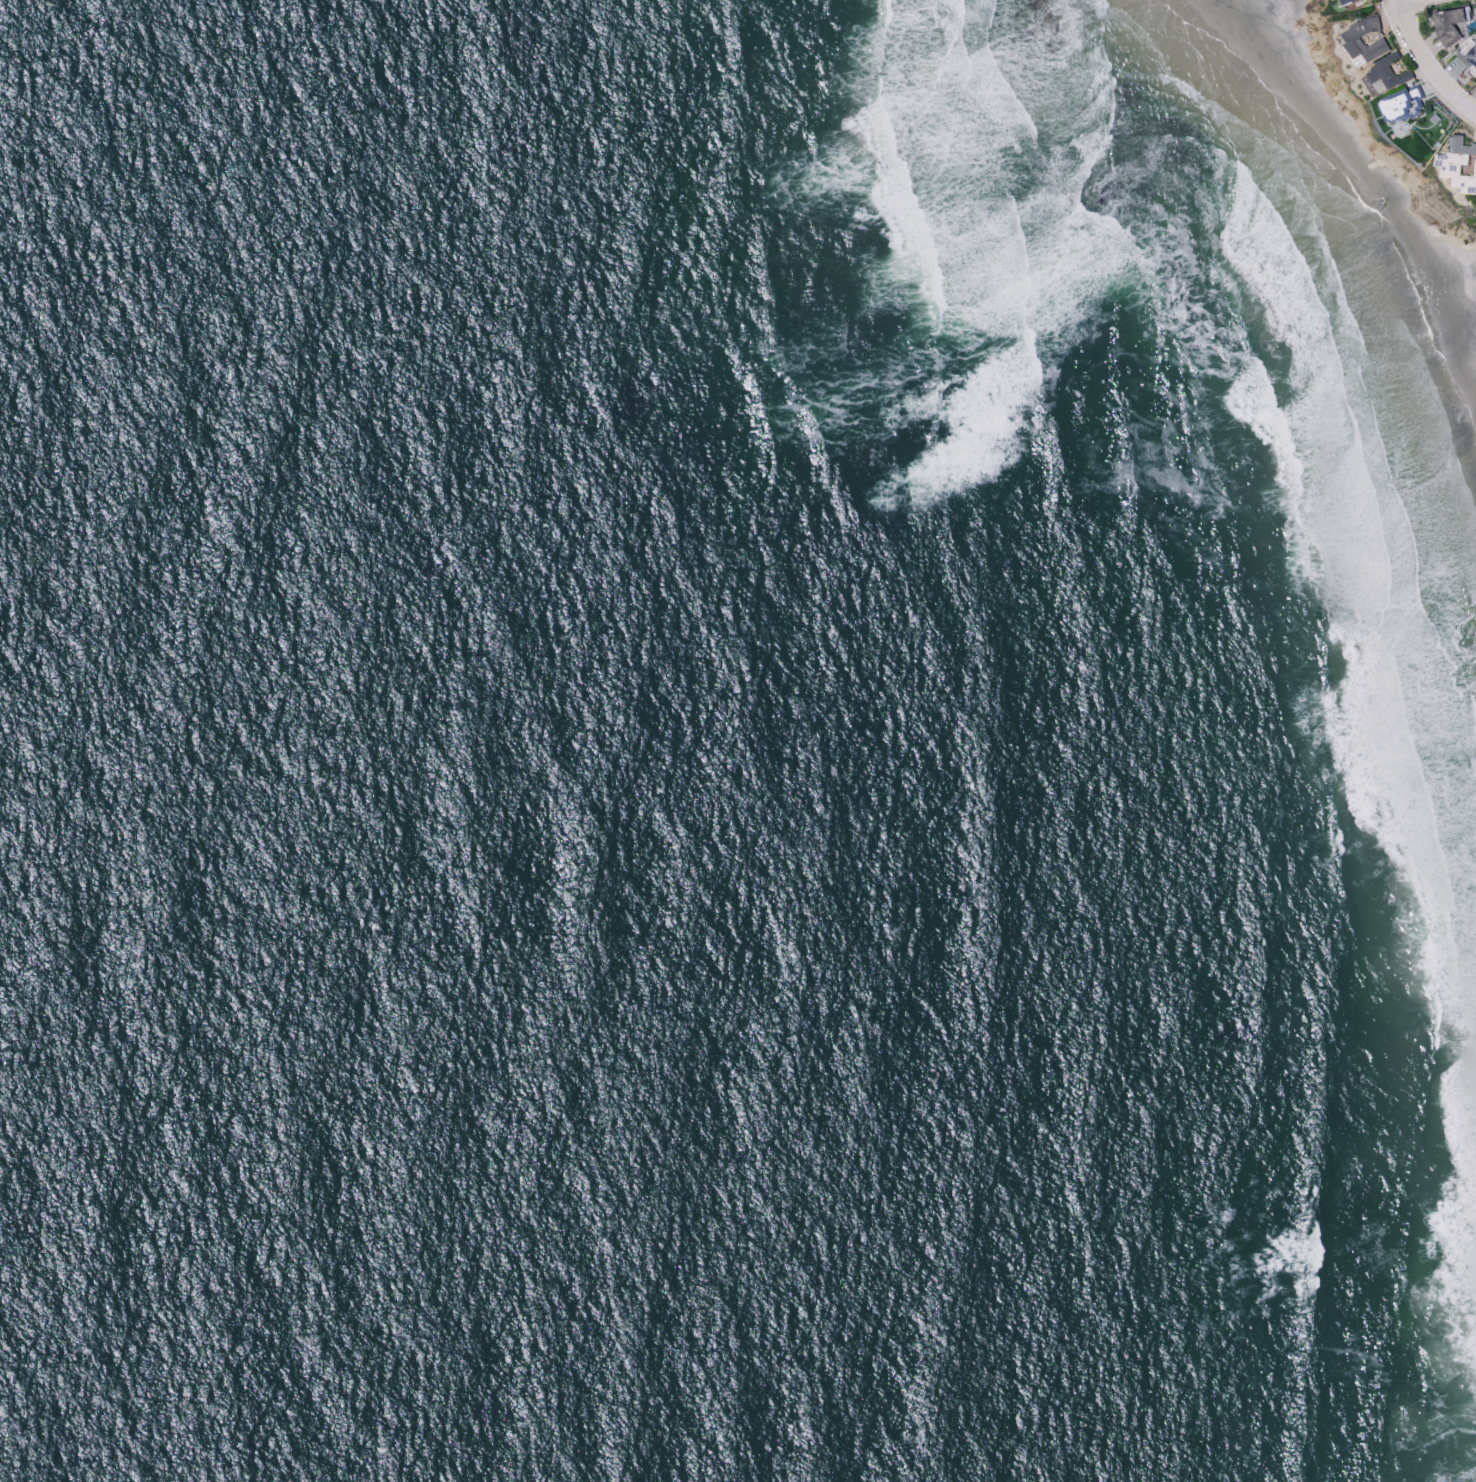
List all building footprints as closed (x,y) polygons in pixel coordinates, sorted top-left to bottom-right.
[(1434,20),(1450,47),(1465,39),(1458,26),(1474,17),(1466,2),(1434,20)] [(1391,50),(1385,38),(1381,39),(1369,45),(1365,46),(1361,37),(1370,32),(1382,30),(1380,16),(1370,17),(1342,31),(1346,40),(1347,46),(1354,59),(1363,54),(1368,62),(1391,50)] [(1363,34),(1364,42),(1384,39),(1383,32),(1363,34)] [(1474,38),(1458,55),(1473,68),(1475,65),(1475,40),(1474,38)] [(1415,77),(1411,68),(1395,76),(1390,65),(1402,58),(1398,50),(1374,62),(1377,68),(1362,76),(1368,86),(1382,78),(1389,91),(1415,77)] [(1426,110),(1415,86),(1380,102),(1392,126),(1426,110)] [(1464,145),(1464,135),(1452,134),(1451,138),(1450,153),(1475,154),(1475,145),(1464,145)] [(1448,166),(1447,154),(1437,155),(1437,167),(1448,166)] [(1470,179),(1470,180),(1459,179),(1453,177),(1453,186),(1475,187),(1475,179),(1470,179)]
